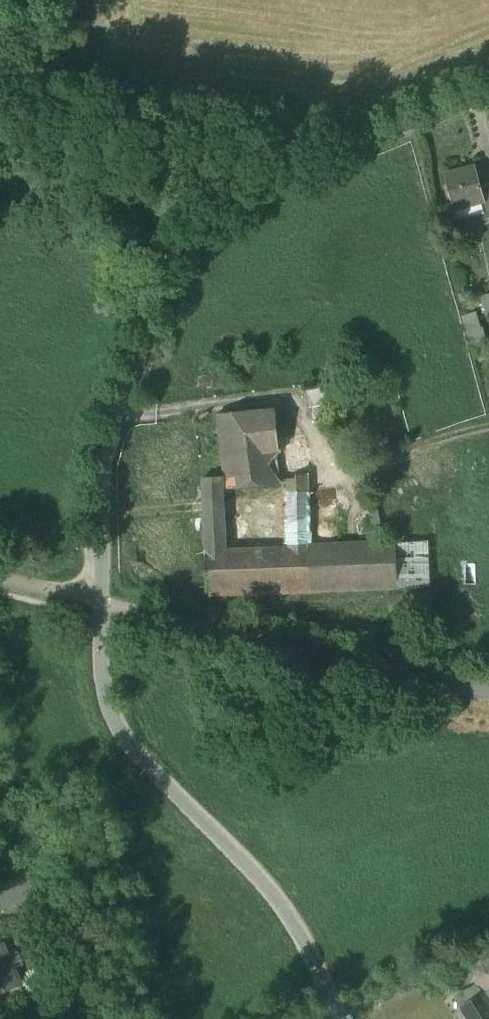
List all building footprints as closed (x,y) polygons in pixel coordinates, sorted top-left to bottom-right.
[(445,176),(454,210),(481,203),(484,202),(480,187),(475,168),(474,168),(474,171),(463,174),(462,171),(445,176)] [(488,218),(488,184),(480,187),(484,202),(481,203),(484,214),(485,219),(488,218)] [(457,221),(484,214),(481,203),(454,210),(457,221)] [(478,312),(464,316),(473,348),(486,345),(478,312)] [(224,477),(224,490),(279,484),(287,483),(307,480),(305,436),(278,439),(275,410),(217,415),(224,477)] [(204,497),(204,500),(225,498),(224,490),(224,477),(203,479),(204,497)] [(287,483),(288,497),(308,493),(307,480),(287,483)] [(309,547),(308,493),(288,497),(289,548),(309,547)] [(225,515),(225,498),(204,500),(204,514),(225,515)] [(273,505),(244,505),(244,533),(273,533),(273,505)] [(226,550),(225,515),(204,514),(206,551),(226,550)] [(426,542),(396,544),(398,589),(427,588),(426,542)] [(356,545),(358,590),(398,589),(396,544),(356,545)] [(356,545),(309,547),(311,592),(358,590),(356,545)] [(289,548),(226,550),(206,551),(207,595),(311,592),(309,547),(289,548)] [(20,984),(2,946),(0,947),(0,993),(20,984)] [(487,974),(488,976),(475,982),(478,987),(483,994),(488,991),(488,973),(487,974)] [(483,994),(478,987),(455,999),(460,1007),(484,995),(483,994)] [(484,995),(460,1007),(467,1018),(488,1018),(488,1004),(484,995)]
